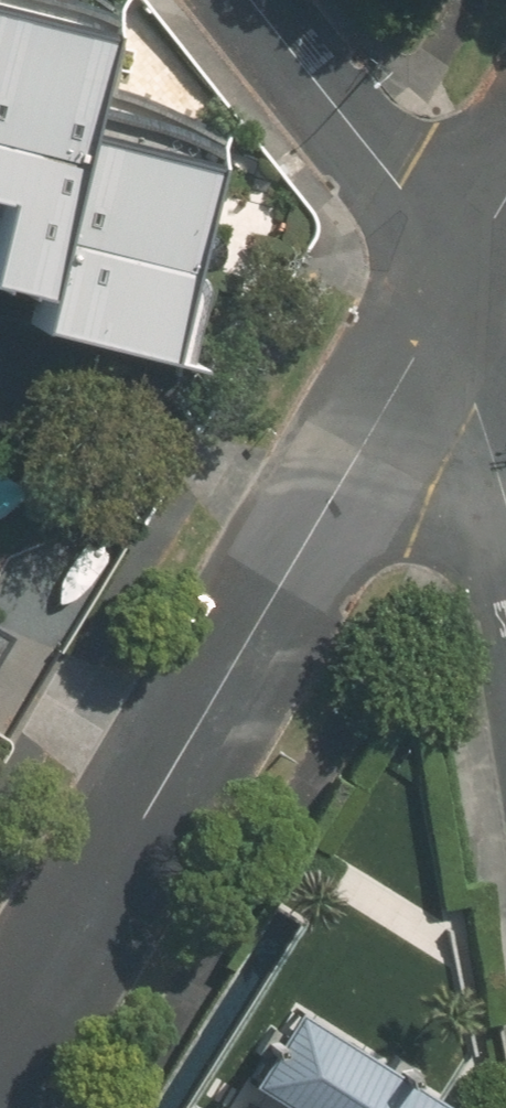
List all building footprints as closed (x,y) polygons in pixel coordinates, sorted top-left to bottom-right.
[(110,20),(18,0),(0,0),(0,287),(41,296),(34,326),(170,356),(216,148),(88,120),(110,20)] [(11,636),(0,629),(0,653),(11,636)] [(245,1084),(286,1107),(440,1107),(446,1099),(291,1007),(245,1084)]
